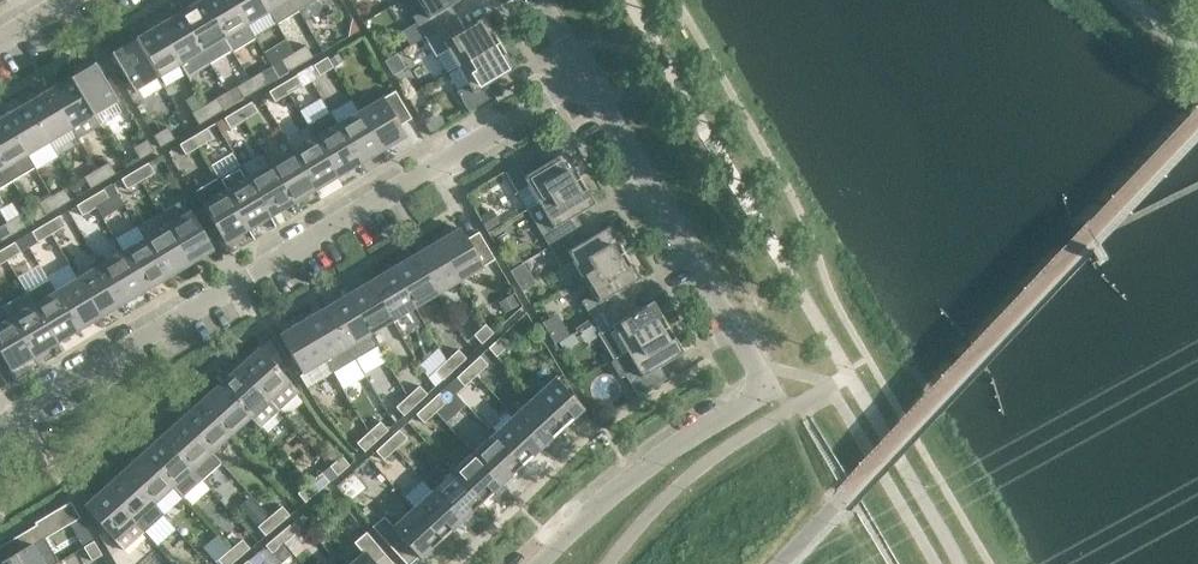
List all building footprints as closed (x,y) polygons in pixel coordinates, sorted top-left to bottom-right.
[(232,51),(225,38),(202,0),(180,13),(210,64),(232,51)] [(232,0),(202,0),(225,38),(247,25),(232,0)] [(262,0),(232,0),(247,25),(269,12),(262,0)] [(293,0),(262,0),(269,12),(277,24),(299,11),(293,0)] [(299,11),(317,0),(293,0),(299,11)] [(424,10),(413,17),(415,22),(424,37),(453,20),(446,9),(461,0),(418,0),(424,10)] [(210,64),(180,13),(157,27),(180,65),(187,77),(210,64)] [(460,32),(453,20),(424,37),(436,57),(448,50),(458,68),(499,43),(484,17),(460,32)] [(415,22),(401,30),(410,45),(424,37),(415,22)] [(180,65),(157,27),(135,40),(158,78),(180,65)] [(158,78),(135,40),(114,52),(112,53),(135,92),(158,78)] [(514,69),(499,43),(458,68),(468,85),(457,91),(469,112),(497,95),(490,83),(514,69)] [(306,45),(294,53),(301,65),(313,57),(306,45)] [(328,58),(333,68),(343,62),(338,52),(328,58)] [(301,65),(294,53),(281,60),(288,72),(301,65)] [(397,55),(386,62),(395,76),(405,69),(397,55)] [(333,68),(327,57),(313,66),(319,76),(333,68)] [(93,65),(72,77),(94,115),(115,103),(116,103),(118,102),(95,63),(92,64),(93,65)] [(262,72),(249,79),(256,91),(269,84),(262,72)] [(302,86),(296,76),(282,84),(288,94),(302,86)] [(100,126),(94,115),(72,77),(49,91),(72,129),(78,139),(100,126)] [(256,91),(249,79),(236,87),(243,98),(256,91)] [(288,94),(282,84),(268,92),(275,102),(288,94)] [(72,129),(49,91),(27,104),(49,142),(72,129)] [(412,119),(395,91),(359,112),(382,151),(397,142),(395,140),(404,134),(399,126),(412,119)] [(217,98),(204,106),(211,117),(224,110),(217,98)] [(258,112),(251,102),(238,110),(244,121),(258,112)] [(49,142),(27,104),(5,117),(27,155),(49,142)] [(211,117),(204,106),(192,113),(199,125),(211,117)] [(244,121),(238,110),(224,118),(230,129),(244,121)] [(382,151),(359,112),(337,125),(359,161),(368,156),(369,158),(382,151)] [(307,126),(315,138),(338,177),(351,169),(349,167),(359,161),(337,125),(330,113),(307,126)] [(444,126),(438,115),(424,123),(430,134),(444,126)] [(27,155),(5,117),(0,120),(0,160),(12,181),(34,168),(27,155)] [(166,128),(153,136),(160,148),(173,140),(166,128)] [(213,139),(207,129),(193,137),(199,147),(213,139)] [(199,147),(193,137),(179,145),(185,155),(199,147)] [(338,177),(315,138),(292,152),(314,188),(323,182),(325,185),(338,177)] [(154,151),(147,139),(134,147),(141,159),(154,151)] [(314,188),(292,152),(270,165),(293,204),(306,196),(305,193),(314,188)] [(528,186),(538,203),(580,179),(564,153),(540,167),(533,156),(505,173),(517,193),(528,186)] [(0,160),(0,188),(12,181),(0,160)] [(109,162),(96,170),(103,182),(116,174),(109,162)] [(155,173),(149,163),(135,171),(141,181),(155,173)] [(293,204),(270,165),(248,178),(269,214),(278,209),(280,211),(293,204)] [(269,214),(248,178),(240,166),(218,179),(248,230),(261,222),(260,220),(269,214)] [(103,182),(96,170),(83,177),(91,189),(103,182)] [(141,181),(135,171),(121,179),(127,190),(141,181)] [(248,230),(218,179),(195,193),(224,241),(234,235),(235,238),(248,230)] [(595,205),(580,179),(538,203),(527,210),(549,247),(578,230),(571,219),(595,205)] [(64,189),(51,196),(58,208),(71,201),(64,189)] [(110,200),(104,189),(90,198),(96,208),(110,200)] [(58,208),(51,196),(39,204),(46,215),(58,208)] [(96,208),(90,198),(76,206),(82,216),(96,208)] [(160,214),(167,226),(190,264),(204,256),(203,254),(212,248),(183,200),(160,214)] [(500,223),(491,209),(479,216),(487,230),(500,223)] [(19,215),(7,223),(14,234),(26,227),(19,215)] [(65,226),(59,216),(45,224),(52,234),(65,226)] [(7,223),(0,227),(0,240),(1,242),(14,234),(7,223)] [(52,234),(45,224),(32,232),(38,243),(52,234)] [(190,264),(167,226),(145,239),(166,275),(176,270),(177,272),(190,264)] [(584,242),(578,230),(549,247),(561,267),(572,260),(583,278),(624,253),(609,227),(584,242)] [(451,234),(437,242),(460,281),(495,260),(479,232),(466,239),(462,231),(452,236),(451,234)] [(166,275),(145,239),(123,252),(145,291),(159,283),(157,281),(166,275)] [(21,253),(15,242),(1,250),(7,261),(21,253)] [(460,281),(437,242),(424,250),(425,253),(416,258),(437,294),(460,281)] [(516,250),(505,256),(512,267),(522,260),(516,250)] [(145,291),(123,252),(100,265),(122,302),(131,296),(132,299),(145,291)] [(639,279),(624,253),(583,278),(593,295),(581,302),(593,322),(622,305),(615,293),(639,279)] [(437,294),(416,258),(407,263),(405,261),(392,269),(415,307),(437,294)] [(122,302),(100,265),(78,279),(101,317),(114,310),(113,307),(122,302)] [(415,307),(392,269),(379,277),(380,279),(371,285),(393,321),(415,307)] [(101,317),(78,279),(56,292),(77,328),(86,323),(88,325),(101,317)] [(48,280),(26,293),(56,344),(69,336),(68,334),(77,328),(56,292),(48,280)] [(393,321),(371,285),(362,290),(361,287),(347,295),(370,334),(393,321)] [(56,344),(26,293),(4,306),(11,318),(32,355),(42,349),(43,352),(56,344)] [(512,294),(497,303),(504,313),(518,305),(512,294)] [(370,334),(347,295),(334,303),(336,305),(327,311),(348,347),(370,334)] [(629,316),(622,305),(593,322),(605,342),(617,335),(627,352),(668,328),(653,302),(629,316)] [(355,359),(348,347),(327,311),(317,316),(316,314),(303,322),(326,360),(333,373),(355,359)] [(11,318),(0,325),(0,353),(10,371),(25,362),(23,360),(32,355),(11,318)] [(554,344),(570,335),(562,320),(546,330),(554,344)] [(326,360),(303,322),(290,329),(291,332),(281,338),(302,374),(326,360)] [(473,335),(481,344),(493,333),(485,324),(473,335)] [(683,353),(668,328),(627,352),(637,369),(626,376),(638,396),(666,379),(659,368),(683,353)] [(508,346),(500,337),(488,348),(496,357),(508,346)] [(249,362),(241,369),(279,411),(299,393),(259,349),(247,360),(249,362)] [(458,349),(446,360),(454,369),(466,358),(458,349)] [(488,364),(480,356),(468,366),(476,375),(488,364)] [(454,369),(446,360),(434,371),(443,380),(454,369)] [(476,375),(468,366),(456,377),(464,386),(476,375)] [(279,411),(241,369),(233,376),(231,374),(220,384),(250,417),(260,428),(279,411)] [(555,378),(534,398),(562,428),(583,409),(555,378)] [(250,417),(220,384),(209,394),(211,396),(203,404),(231,435),(250,417)] [(419,385),(407,396),(415,405),(427,394),(419,385)] [(447,401),(439,393),(427,403),(436,412),(447,401)] [(415,405),(407,396),(395,407),(404,416),(415,405)] [(562,428),(534,398),(514,416),(542,447),(562,428)] [(436,412),(427,403),(416,414),(424,423),(436,412)] [(231,435),(203,404),(195,411),(193,409),(181,419),(212,452),(231,435)] [(542,447),(514,416),(493,435),(522,466),(542,447)] [(221,463),(212,452),(181,419),(170,429),(172,431),(164,438),(202,480),(221,463)] [(380,421),(368,432),(376,441),(388,430),(380,421)] [(407,439),(399,430),(387,441),(395,449),(407,439)] [(376,441),(368,432),(356,443),(365,452),(376,441)] [(522,466),(493,435),(473,453),(502,484),(522,466)] [(202,480),(164,438),(156,445),(154,443),(143,454),(173,487),(183,498),(202,480)] [(395,449),(387,441),(375,451),(383,460),(395,449)] [(502,484),(473,453),(453,472),(482,503),(502,484)] [(173,487),(143,454),(132,464),(133,466),(126,473),(154,504),(173,487)] [(329,467),(337,475),(350,465),(342,456),(329,467)] [(482,503),(453,472),(433,490),(462,521),(482,503)] [(163,515),(154,504),(126,473),(118,480),(116,478),(104,488),(144,532),(163,515)] [(322,473),(310,483),(317,492),(330,482),(322,473)] [(317,492),(310,483),(297,494),(305,503),(317,492)] [(144,532),(104,488),(92,499),(94,501),(86,509),(124,550),(144,532)] [(462,521),(433,490),(413,509),(441,540),(462,521)] [(80,518),(71,502),(34,523),(35,526),(43,540),(45,539),(69,525),(80,518)] [(259,506),(249,515),(258,526),(269,516),(259,506)] [(282,506),(270,517),(278,526),(290,516),(282,506)] [(413,509),(394,526),(384,516),(372,527),(406,563),(411,563),(418,557),(420,559),(441,540),(413,509)] [(278,526),(270,517),(258,527),(265,536),(278,526)] [(69,525),(75,535),(86,529),(80,518),(69,525)] [(297,534),(290,525),(277,536),(285,545),(297,534)] [(35,526),(0,547),(0,563),(54,563),(59,561),(45,539),(43,540),(35,526)] [(350,563),(393,563),(366,532),(353,543),(363,554),(350,563)] [(285,545),(277,536),(265,546),(273,555),(285,545)] [(242,540),(230,550),(238,559),(250,549),(242,540)] [(102,555),(94,541),(83,547),(92,561),(102,555)] [(230,550),(218,561),(221,563),(232,563),(238,559),(230,550)]
